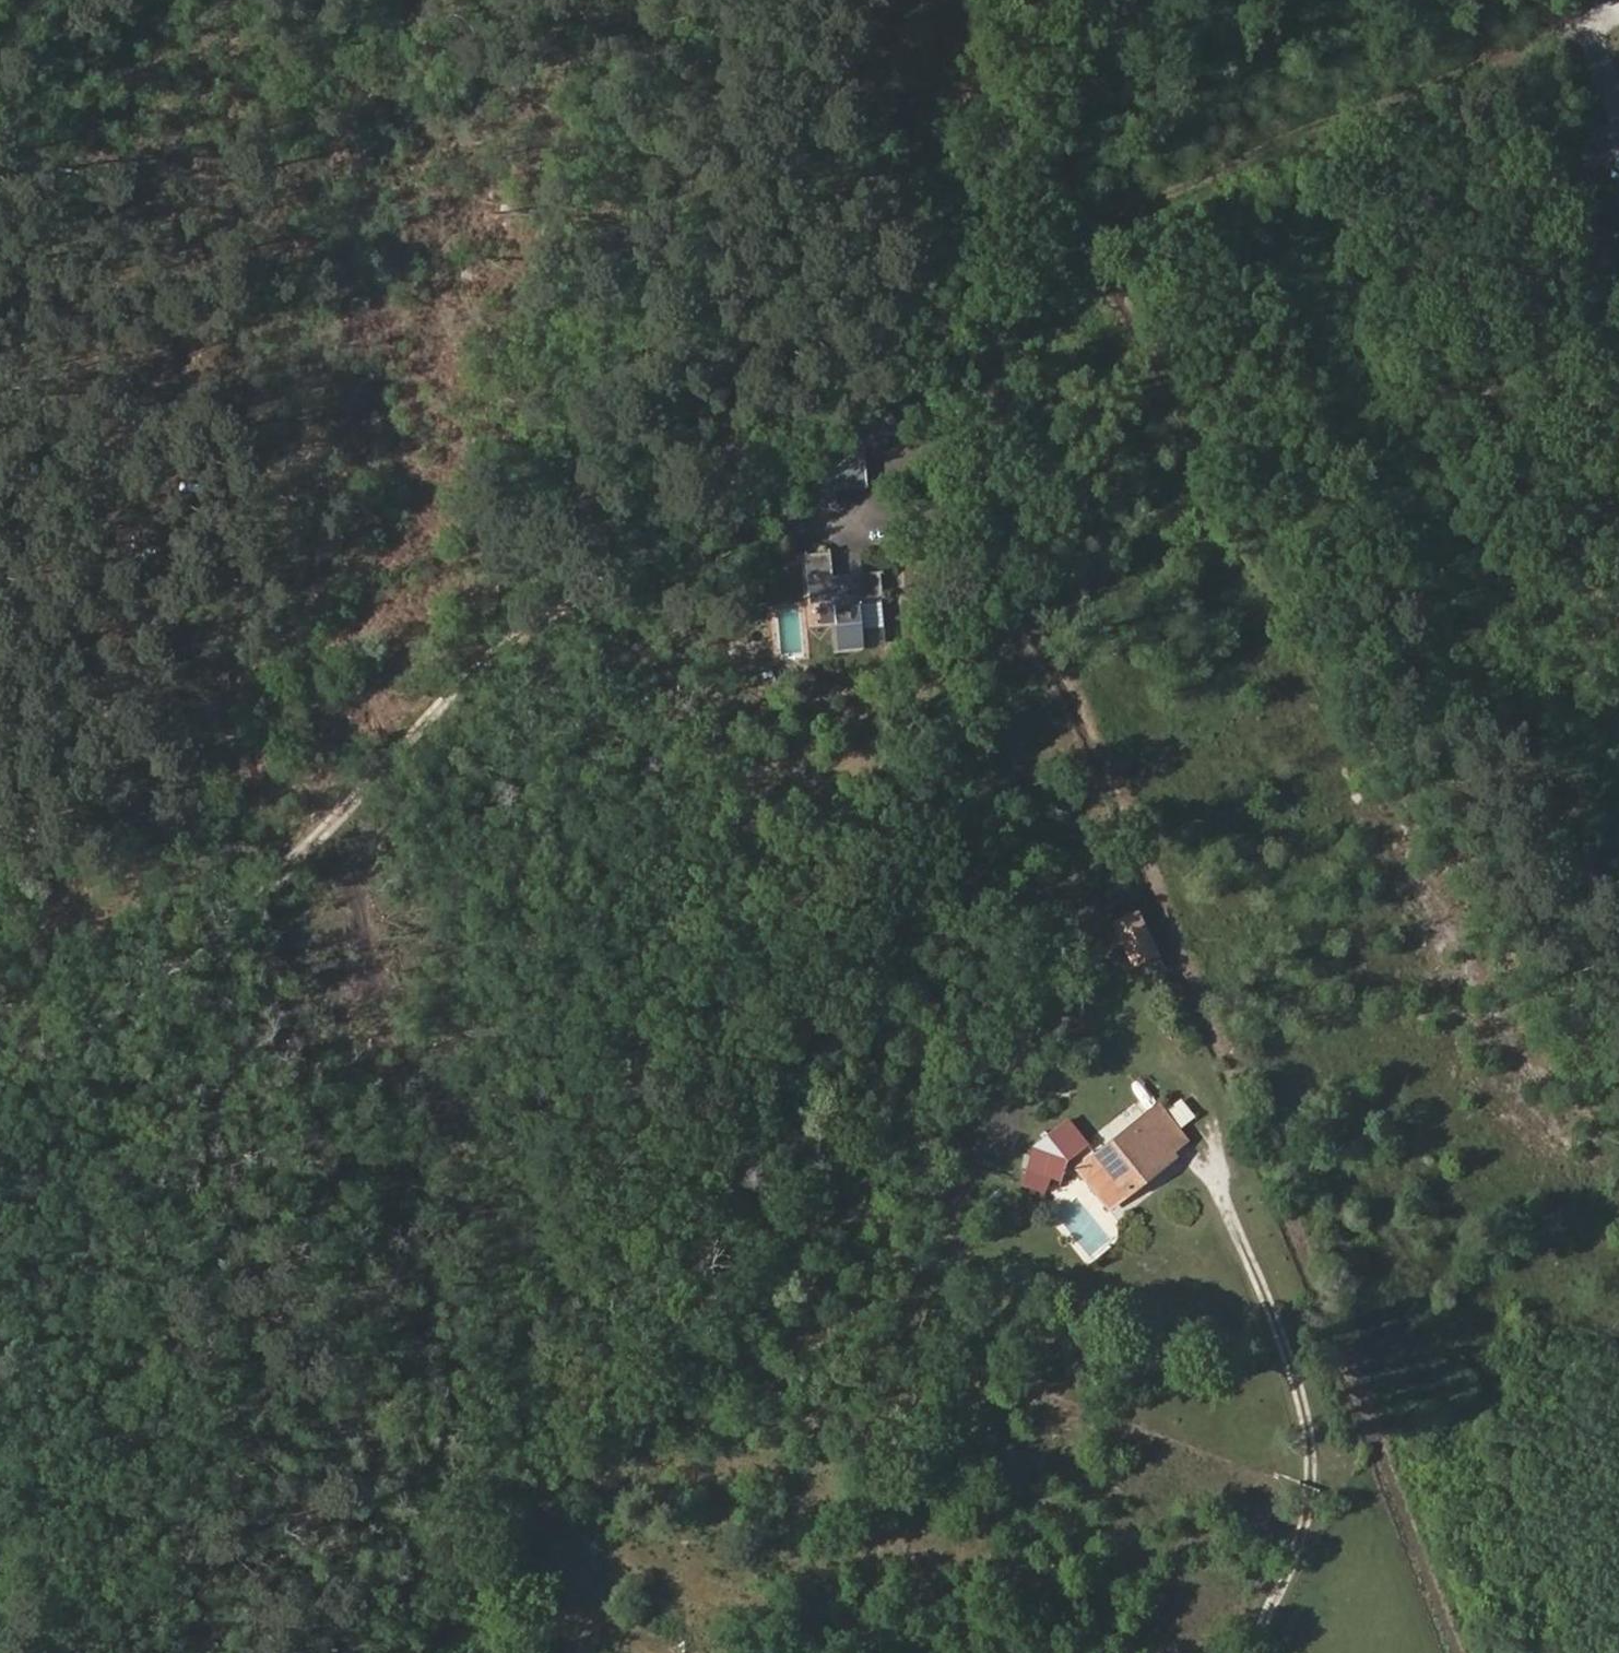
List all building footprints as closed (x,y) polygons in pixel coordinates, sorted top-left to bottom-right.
[(863,443),(891,419),(879,405),(805,466),(818,481),(863,443)] [(867,487),(863,443),(818,481),(812,485),(815,505),(836,503),(835,490),(867,487)] [(880,593),(878,574),(880,573),(880,571),(832,576),(830,549),(828,549),(828,551),(807,553),(807,551),(804,551),(809,603),(811,603),(811,601),(832,599),(837,650),(839,650),(839,647),(859,645),(859,648),(861,648),(861,645),(857,598),(880,595),(882,595),(882,593),(880,593)] [(884,643),(880,595),(857,598),(861,645),(884,643)] [(1155,956),(1134,914),(1114,923),(1135,965),(1155,956)] [(1165,1108),(1179,1126),(1193,1115),(1179,1097),(1165,1108)] [(1154,1165),(1171,1152),(1186,1140),(1158,1104),(1095,1154),(1126,1194),(1158,1169),(1154,1165)] [(1085,1143),(1074,1129),(1058,1142),(1070,1156),(1085,1143)] [(1061,1182),(1070,1156),(1047,1146),(1029,1186),(1044,1193),(1051,1178),(1061,1182)] [(1158,1169),(1174,1156),(1171,1152),(1154,1165),(1158,1169)] [(1126,1194),(1095,1154),(1075,1170),(1107,1209),(1126,1194)]
